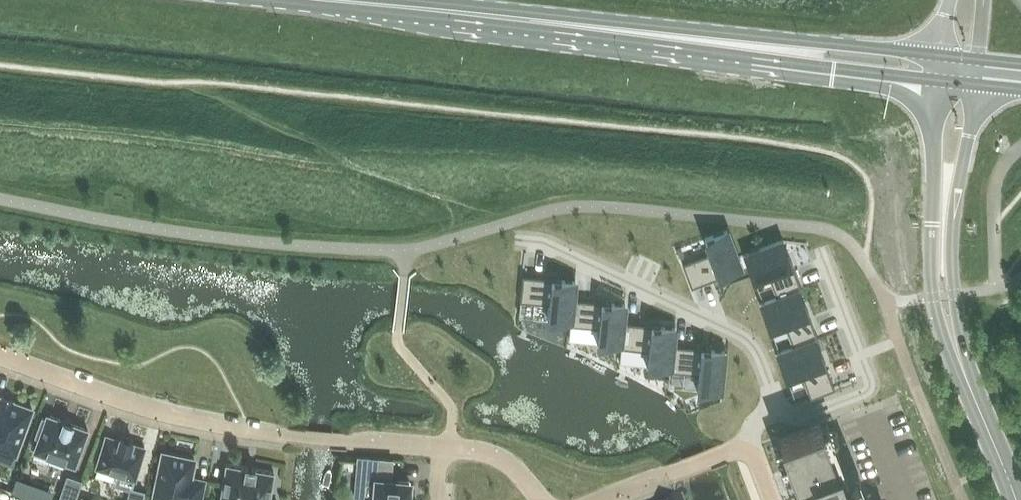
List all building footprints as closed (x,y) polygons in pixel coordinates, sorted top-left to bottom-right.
[(711,252),(683,263),(692,287),(729,273),(728,272),(742,267),(728,230),(705,238),(711,252)] [(783,240),(745,254),(754,276),(768,271),(778,297),(799,289),(800,291),(803,289),(792,260),(791,261),(783,240)] [(523,275),(520,301),(549,304),(548,319),(570,322),(571,322),(574,299),(576,282),(553,280),(553,279),(523,275)] [(778,297),(762,303),(770,326),(784,320),(794,346),(816,338),(816,340),(819,339),(808,310),(807,310),(800,291),(799,289),(778,297)] [(570,322),(569,325),(599,328),(597,343),(620,345),(621,345),(624,322),(625,305),(603,303),(603,302),(574,299),(571,322),(570,322)] [(620,345),(619,348),(649,351),(647,366),(669,368),(671,368),(674,346),(675,329),(653,326),(653,325),(624,322),(621,345),(620,345)] [(794,346),(778,353),(786,375),(801,370),(811,397),(836,388),(825,359),(824,359),(816,340),(816,338),(794,346)] [(669,368),(669,371),(699,374),(697,389),(721,392),(725,352),(703,350),(703,349),(674,346),(671,368),(669,368)] [(16,454),(32,409),(12,401),(12,399),(11,399),(10,401),(3,398),(4,396),(2,395),(1,397),(0,397),(0,448),(16,454)] [(62,420),(47,414),(46,418),(42,417),(35,435),(39,436),(34,450),(74,465),(88,429),(72,423),(73,422),(63,418),(62,420)] [(852,473),(841,477),(821,424),(780,439),(801,495),(811,491),(815,499),(862,499),(852,473)] [(97,467),(135,478),(144,449),(144,448),(145,447),(143,446),(131,443),(133,439),(131,439),(122,436),(120,436),(119,439),(108,436),(106,435),(106,437),(97,467)] [(163,452),(153,499),(158,499),(199,499),(204,480),(190,477),(194,459),(163,452)] [(358,456),(356,477),(376,479),(374,499),(416,499),(407,499),(409,481),(390,479),(392,459),(358,456)] [(245,466),(226,463),(220,499),(269,499),(274,471),(255,468),(255,467),(254,467),(254,468),(246,467),(247,465),(245,465),(245,466)] [(67,475),(59,499),(61,499),(74,499),(81,480),(67,475)] [(12,490),(39,499),(50,499),(53,491),(17,478),(12,490)] [(131,487),(127,499),(142,499),(144,491),(131,487)]
